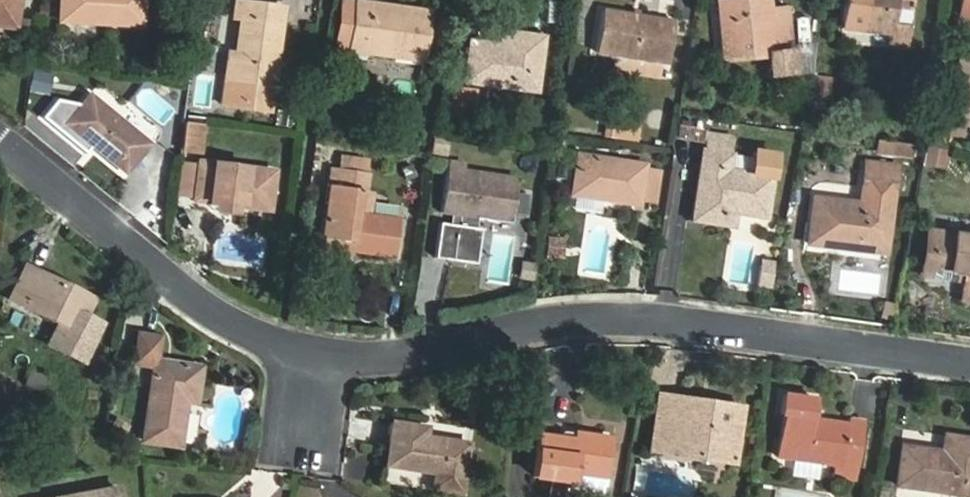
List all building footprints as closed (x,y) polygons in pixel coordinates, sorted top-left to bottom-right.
[(21,0),(0,0),(0,26),(16,29),(21,0)] [(141,25),(143,0),(61,0),(60,22),(141,25)] [(890,37),(890,48),(906,50),(910,26),(893,24),(895,10),(912,12),(913,0),(847,0),(844,31),(890,37)] [(960,16),(969,17),(969,0),(961,0),(960,16)] [(265,110),(272,58),(278,59),(285,7),(236,1),(233,18),(240,19),(236,53),(229,52),(223,104),(265,110)] [(719,7),(724,62),(769,58),(771,78),(794,75),(791,51),(795,51),(790,9),(773,11),(773,7),(740,11),(740,5),(719,7)] [(353,26),(339,24),(336,49),(423,61),(430,11),(408,8),(407,15),(356,8),(353,26)] [(604,9),(596,54),(669,66),(676,21),(604,9)] [(459,81),(538,93),(545,36),(503,31),(501,44),(465,40),(459,81)] [(961,54),(947,121),(969,126),(969,56),(961,54)] [(832,100),(833,77),(816,76),(814,99),(832,100)] [(447,119),(474,121),(477,91),(449,88),(447,119)] [(126,173),(150,144),(90,96),(67,124),(126,173)] [(635,142),(638,123),(608,118),(605,138),(635,142)] [(205,125),(185,122),(181,152),(201,154),(205,125)] [(707,131),(704,150),(733,154),(736,135),(707,131)] [(915,159),(917,145),(880,139),(877,153),(915,159)] [(928,146),(926,167),(949,169),(951,148),(928,146)] [(731,169),(733,154),(704,150),(693,221),(734,227),(736,213),(766,218),(778,154),(757,151),(753,173),(731,169)] [(579,155),(573,193),(639,204),(639,202),(657,205),(663,170),(645,167),(645,165),(579,155)] [(465,164),(449,161),(442,212),(459,215),(457,225),(440,223),(436,257),(477,263),(482,229),(478,228),(479,218),(483,218),(484,211),(513,215),(518,179),(465,171),(465,164)] [(195,199),(200,164),(182,162),(178,196),(195,199)] [(195,199),(195,200),(269,211),(275,172),(200,162),(200,164),(195,199)] [(894,195),(899,166),(868,162),(863,191),(894,195)] [(367,213),(371,173),(332,167),(322,238),(355,242),(354,252),(395,257),(402,217),(367,213)] [(892,208),(814,199),(808,243),(862,250),(863,243),(887,246),(892,208)] [(483,223),(511,227),(513,215),(484,211),(483,218),(483,223)] [(934,230),(928,270),(965,276),(961,301),(969,302),(969,235),(934,230)] [(771,288),(774,263),(761,262),(758,286),(771,288)] [(533,265),(522,264),(520,276),(531,278),(533,265)] [(94,299),(27,266),(10,299),(58,323),(48,344),(82,362),(98,330),(99,322),(86,316),(94,299)] [(881,316),(890,318),(893,305),(885,303),(881,316)] [(157,360),(160,337),(140,334),(135,364),(154,367),(143,441),(181,446),(187,403),(197,404),(202,367),(157,360)] [(836,467),(834,480),(857,482),(866,420),(851,418),(850,422),(813,417),(816,398),(784,393),(780,416),(784,416),(778,458),(836,467)] [(742,408),(708,403),(707,406),(675,401),(676,397),(660,395),(652,450),(733,462),(742,408)] [(426,436),(426,427),(393,423),(386,465),(462,477),(467,444),(426,436)] [(540,434),(538,449),(534,478),(571,483),(573,472),(605,477),(611,438),(577,433),(576,439),(540,434)] [(897,487),(969,496),(969,439),(945,435),(942,451),(902,446),(897,487)] [(582,476),(579,489),(607,495),(609,482),(582,476)] [(56,496),(120,496),(117,486),(56,496)]
